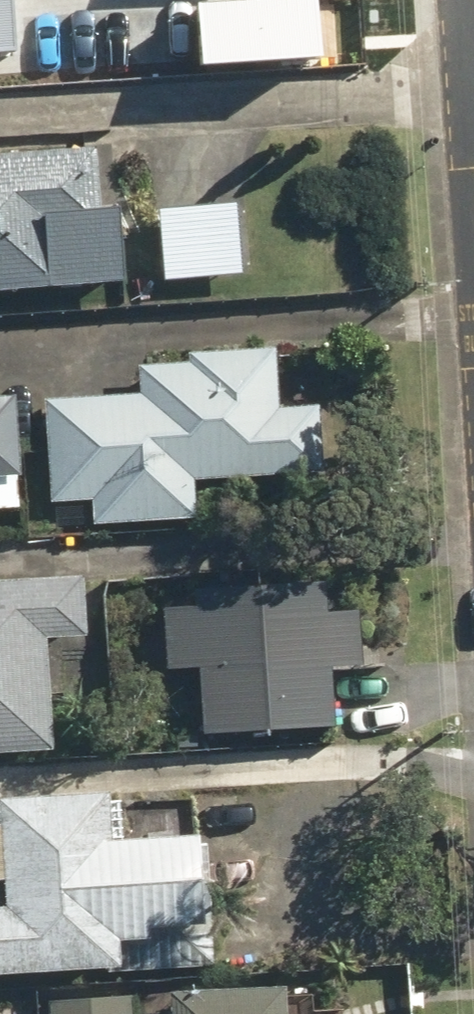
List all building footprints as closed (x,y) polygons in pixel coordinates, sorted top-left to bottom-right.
[(10,49),(7,0),(0,0),(0,49),(10,49)] [(194,63),(332,51),(328,0),(262,0),(190,6),(194,63)] [(108,136),(0,144),(0,288),(137,278),(131,197),(113,199),(108,136)] [(257,191),(164,201),(173,277),(266,267),(257,191)] [(155,392),(53,393),(54,499),(95,499),(95,526),(205,525),(204,474),(327,472),(326,405),(296,405),(296,347),(203,348),(203,353),(154,353),(155,392)] [(30,480),(27,390),(0,391),(0,478),(30,480)] [(61,740),(57,635),(97,634),(94,564),(0,568),(0,742),(61,740)] [(201,608),(170,608),(170,666),(206,666),(206,729),(339,729),(339,662),(370,662),(370,599),(315,599),(315,565),(201,566),(201,608)] [(132,971),(133,935),(163,936),(164,916),(209,917),(211,833),(116,830),(118,790),(7,787),(6,812),(0,812),(0,967),(132,971)] [(292,986),(178,990),(179,1013),(293,1013),(292,986)] [(56,991),(55,1013),(147,1013),(147,992),(56,991)]
